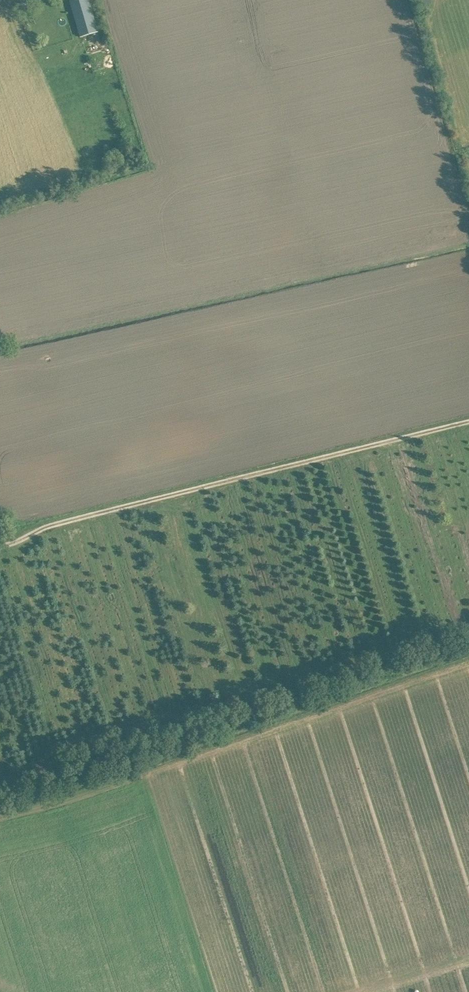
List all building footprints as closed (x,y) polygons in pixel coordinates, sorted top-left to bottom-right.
[(81,37),(98,32),(89,0),(71,0),(81,37)]
